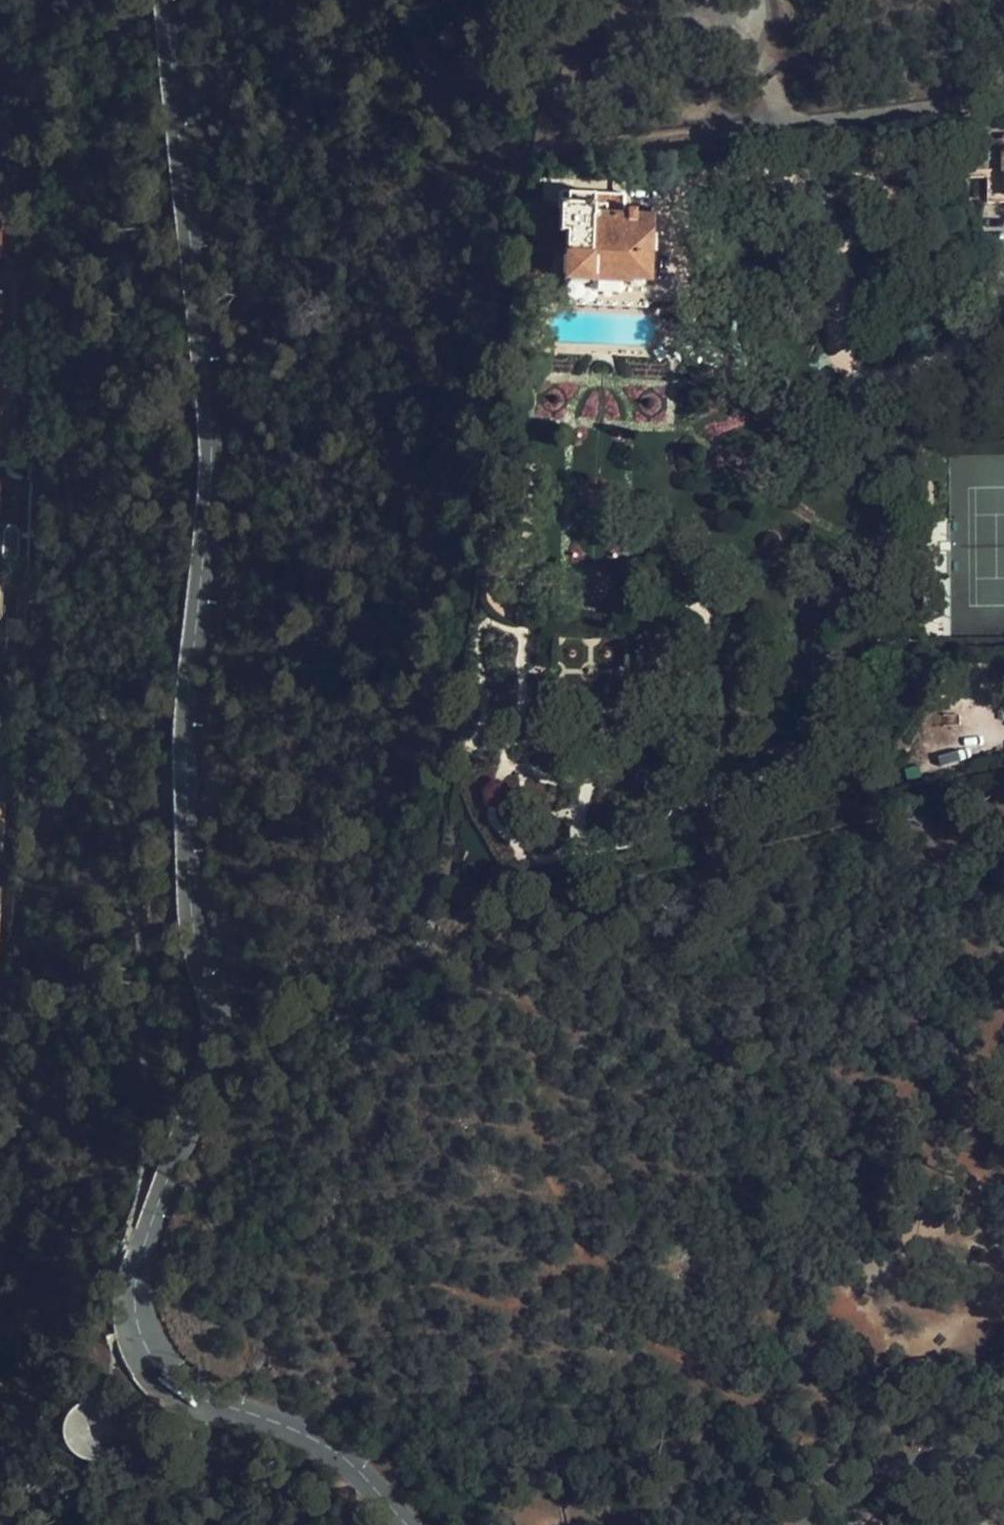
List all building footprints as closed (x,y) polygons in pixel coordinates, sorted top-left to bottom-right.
[(988,170),(991,200),(1003,199),(1003,178),(1003,169),(988,170)] [(573,226),(572,273),(598,272),(598,275),(607,283),(619,282),(626,276),(632,276),(633,273),(655,273),(654,210),(611,210),(610,200),(599,199),(598,189),(565,188),(566,227),(573,226)] [(598,272),(572,273),(571,304),(653,304),(655,273),(633,273),(632,276),(626,276),(619,282),(607,283),(598,275),(598,272)]
